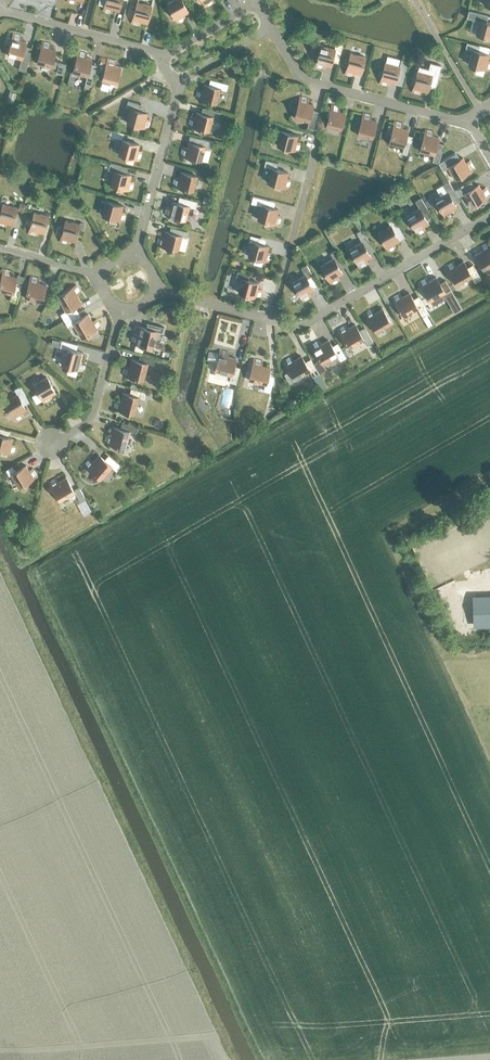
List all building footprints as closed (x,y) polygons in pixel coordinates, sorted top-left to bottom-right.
[(118,10),(121,0),(106,0),(103,11),(111,13),(112,9),(118,10)] [(178,23),(186,18),(183,15),(189,12),(182,0),(173,0),(167,4),(178,23)] [(141,21),(147,23),(151,5),(137,2),(131,23),(140,25),(141,21)] [(484,21),(486,15),(469,10),(467,17),(479,21),(476,34),(484,36),(483,39),(489,41),(489,23),(484,21)] [(19,69),(25,71),(31,47),(25,46),(26,42),(20,40),(22,36),(13,34),(7,55),(22,59),(19,69)] [(37,63),(55,68),(57,61),(53,60),(56,49),(50,48),(51,44),(43,41),(37,63)] [(333,55),(339,57),(343,44),(336,42),(334,48),(321,45),(315,66),(323,68),(325,64),(330,66),(333,55)] [(489,69),(489,68),(489,61),(488,60),(489,54),(472,50),(468,64),(489,69)] [(84,87),(90,88),(96,65),(90,63),(91,59),(86,57),(87,53),(78,51),(73,72),(87,76),(84,87)] [(354,72),(360,74),(365,56),(351,53),(345,74),(353,76),(354,72)] [(102,80),(116,84),(121,67),(115,65),(116,61),(108,59),(102,80)] [(63,74),(65,63),(59,62),(56,72),(63,74)] [(389,81),(395,83),(399,65),(385,62),(380,83),(388,85),(389,81)] [(418,70),(412,92),(420,94),(421,90),(427,91),(430,81),(436,82),(441,66),(430,63),(428,69),(419,66),(418,70)] [(220,88),(226,90),(228,83),(215,80),(214,86),(203,84),(202,89),(198,88),(195,97),(217,102),(220,88)] [(307,127),(313,129),(317,116),(310,115),(313,104),(307,103),(308,98),(300,96),(294,118),(308,121),(307,127)] [(127,100),(126,107),(130,108),(126,122),(148,128),(150,119),(146,118),(148,112),(142,111),(137,110),(138,103),(127,100)] [(326,126),(340,130),(345,112),(339,111),(340,107),(332,105),(326,126)] [(213,117),(219,118),(221,112),(208,108),(206,115),(196,112),(194,118),(190,116),(188,125),(209,131),(213,117)] [(358,134),(372,138),(376,121),(371,119),(372,115),(363,113),(358,134)] [(389,143),(403,146),(408,129),(402,128),(403,123),(395,121),(389,143)] [(420,151),(434,155),(439,137),(433,136),(434,132),(426,129),(420,151)] [(277,145),(298,151),(300,142),(296,141),(298,135),(281,131),(277,145)] [(205,146),(211,148),(213,141),(200,138),(199,144),(188,141),(186,147),(182,146),(180,155),(202,160),(205,146)] [(118,154),(140,160),(142,151),(138,150),(139,144),(122,140),(118,154)] [(463,157),(453,163),(450,157),(444,160),(439,163),(443,170),(448,167),(455,179),(474,168),(469,160),(466,162),(463,157)] [(110,184),(132,190),(134,182),(130,181),(131,175),(120,172),(122,166),(110,162),(108,169),(114,170),(110,184)] [(267,182),(289,187),(291,179),(287,178),(288,172),(271,168),(267,182)] [(172,184),(194,190),(197,176),(180,171),(179,177),(174,176),(172,184)] [(458,196),(455,190),(454,190),(449,181),(443,184),(446,189),(447,192),(435,199),(446,218),(453,214),(451,210),(456,207),(454,203),(460,200),(458,196)] [(455,190),(458,196),(463,193),(470,206),(489,195),(485,187),(481,189),(478,184),(474,187),(471,181),(455,190)] [(407,215),(418,234),(426,230),(423,226),(428,223),(426,219),(431,215),(421,197),(415,200),(420,208),(407,215)] [(189,206),(195,208),(197,201),(185,198),(183,204),(172,201),(171,207),(167,206),(164,214),(186,220),(189,206)] [(102,215),(123,221),(126,212),(121,211),(123,205),(106,201),(102,215)] [(12,224),(17,207),(3,203),(0,214),(0,226),(6,227),(7,223),(12,224)] [(257,219),(279,224),(281,216),(277,215),(278,209),(261,204),(257,219)] [(38,231),(44,233),(48,215),(34,212),(28,233),(37,235),(38,231)] [(378,232),(389,251),(396,247),(394,243),(399,240),(404,237),(393,216),(387,220),(390,225),(378,232)] [(69,239),(75,241),(80,224),(65,220),(60,241),(68,244),(69,239)] [(182,235),(186,236),(187,231),(177,228),(176,234),(164,231),(163,236),(159,235),(156,244),(178,249),(182,235)] [(349,249),(360,268),(368,264),(366,260),(371,257),(368,253),(374,250),(362,229),(356,232),(362,241),(349,249)] [(248,255),(269,261),(271,253),(267,252),(269,246),(258,243),(259,237),(250,235),(249,241),(251,241),(248,255)] [(484,270),(489,266),(489,247),(487,242),(480,246),(482,250),(474,254),(484,270)] [(321,265),(332,284),(339,280),(337,276),(342,273),(337,264),(342,261),(336,249),(330,253),(333,258),(321,265)] [(474,267),(469,270),(463,261),(456,265),(454,261),(446,266),(457,285),(472,277),(475,282),(481,278),(474,267)] [(307,279),(313,275),(307,265),(301,269),(305,275),(292,282),(303,301),(311,297),(309,293),(314,290),(307,279)] [(17,302),(20,289),(14,287),(17,277),(11,275),(12,271),(3,269),(0,282),(0,291),(11,294),(10,300),(17,302)] [(25,298),(42,302),(46,285),(38,282),(39,278),(30,276),(25,298)] [(430,301),(445,292),(436,277),(429,281),(426,277),(419,282),(430,301)] [(238,292),(259,298),(262,289),(257,288),(259,283),(242,278),(238,292)] [(76,285),(57,296),(65,310),(60,313),(64,320),(75,314),(72,307),(81,302),(77,294),(80,292),(76,285)] [(420,298),(415,302),(409,292),(402,297),(399,293),(392,297),(403,317),(418,308),(421,313),(427,310),(420,298)] [(376,332),(391,323),(382,308),(375,312),(372,309),(365,313),(376,332)] [(88,314),(78,319),(75,314),(64,320),(68,326),(73,323),(81,338),(100,326),(96,319),(92,321),(88,314)] [(157,331),(162,332),(163,327),(154,324),(152,329),(139,326),(137,334),(133,333),(131,342),(136,343),(134,350),(142,352),(144,345),(152,347),(157,331)] [(366,330),(360,333),(355,324),(347,328),(345,324),(338,329),(349,348),(364,339),(367,345),(373,341),(366,330)] [(339,346),(334,349),(328,339),(321,344),(318,340),(311,344),(322,364),(337,355),(340,360),(346,357),(339,346)] [(61,364),(82,370),(85,362),(81,361),(83,352),(72,349),(74,343),(61,340),(60,346),(66,348),(61,364)] [(236,358),(227,356),(228,352),(220,349),(219,353),(209,350),(207,359),(217,361),(214,371),(231,375),(229,381),(236,383),(239,370),(233,369),(236,358)] [(312,361),(306,365),(301,355),(293,360),(291,356),(284,360),(295,379),(309,371),(313,376),(319,373),(312,361)] [(148,363),(154,364),(155,359),(145,356),(144,362),(131,358),(128,367),(124,366),(122,374),(144,380),(148,363)] [(263,390),(270,392),(273,379),(267,378),(270,367),(261,365),(262,361),(254,358),(249,380),(265,384),(263,390)] [(34,384),(45,403),(53,399),(50,395),(55,392),(46,377),(34,384)] [(5,401),(16,420),(23,416),(21,412),(26,409),(24,405),(29,402),(20,385),(14,389),(17,394),(5,401)] [(139,397),(145,399),(147,392),(134,389),(132,395),(122,392),(120,401),(115,399),(113,408),(135,413),(139,397)] [(130,431),(136,432),(138,426),(125,423),(123,429),(113,426),(111,435),(106,434),(104,442),(126,448),(130,431)] [(13,453),(15,445),(11,444),(13,438),(2,435),(4,429),(0,428),(0,450),(13,453)] [(111,457),(107,461),(99,454),(93,461),(90,458),(84,465),(101,479),(112,466),(116,470),(121,465),(111,457)] [(33,468),(29,470),(26,465),(15,471),(12,466),(5,470),(9,475),(11,474),(18,486),(37,475),(33,468)] [(60,501),(75,492),(66,477),(58,481),(56,477),(48,482),(60,501)] [(489,624),(489,597),(473,597),(474,624),(489,624)]
